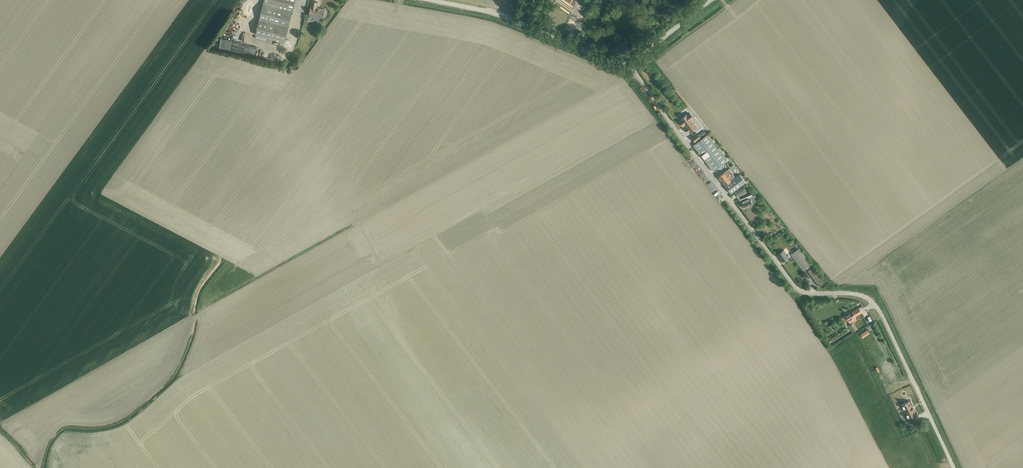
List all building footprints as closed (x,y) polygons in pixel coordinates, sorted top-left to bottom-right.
[(256,35),(285,42),(295,0),(265,0),(256,35)] [(311,7),(309,15),(324,18),(326,10),(317,8),(318,2),(312,1),(311,7)] [(687,128),(685,129),(688,132),(689,131),(690,132),(697,127),(691,120),(693,118),(689,113),(687,115),(687,114),(680,119),(680,120),(679,121),(683,126),(684,125),(687,128)] [(697,133),(692,137),(695,142),(701,138),(697,133)] [(714,171),(727,160),(707,134),(693,145),(714,171)] [(730,170),(729,168),(718,177),(725,185),(731,193),(746,182),(740,174),(736,177),(730,170)] [(744,187),(735,192),(738,197),(747,191),(744,187)] [(743,208),(758,201),(755,195),(750,197),(750,198),(749,199),(748,197),(740,200),(741,202),(740,202),(743,208)] [(804,271),(812,265),(799,248),(791,254),(804,271)] [(783,251),(778,255),(783,262),(788,258),(783,251)] [(819,286),(826,282),(814,266),(807,270),(819,286)] [(859,308),(846,316),(842,318),(845,322),(848,320),(850,323),(854,321),(853,320),(856,318),(855,316),(862,313),(859,308)] [(904,403),(901,405),(908,419),(916,415),(913,410),(914,410),(912,406),(909,401),(906,402),(905,402),(905,403),(904,403)]
